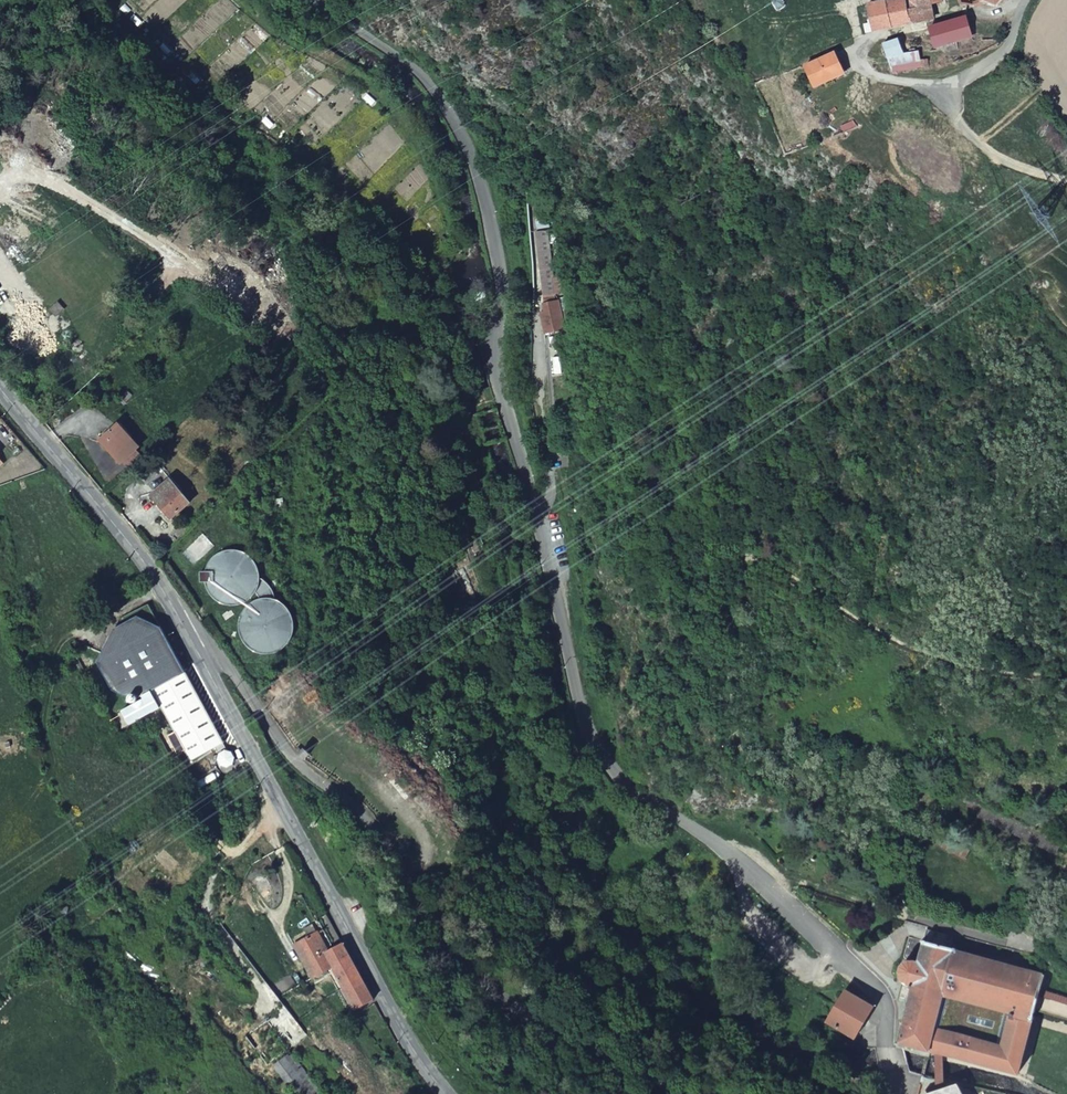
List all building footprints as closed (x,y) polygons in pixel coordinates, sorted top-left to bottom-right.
[(869,4),(875,29),(934,17),(932,3),(947,0),(888,0),(869,4)] [(935,46),(971,36),(965,17),(930,28),(935,46)] [(894,71),(929,65),(927,58),(922,59),(918,49),(906,51),(899,37),(884,42),(894,71)] [(838,50),(807,64),(818,85),(842,75),(840,71),(847,69),(838,50)] [(548,223),(537,224),(543,288),(555,287),(548,223)] [(545,305),(540,306),(544,326),(563,322),(557,294),(543,296),(545,305)] [(118,423),(101,439),(119,460),(134,448),(137,445),(118,423)] [(134,448),(119,460),(125,467),(140,455),(134,448)] [(191,504),(172,482),(153,497),(172,519),(191,504)] [(241,602),(247,597),(249,600),(240,605),(232,612),(228,621),(228,631),(231,640),(235,649),(242,654),(250,658),(259,658),(268,656),(275,650),(282,643),(285,633),(285,623),(281,614),(274,606),(265,602),(263,594),(260,587),(254,582),(253,572),(249,562),(241,555),(231,550),(223,549),(214,551),(207,556),(201,562),(197,570),(196,579),(198,588),(202,596),(209,602),(218,606),(227,606),(234,605),(241,602)] [(128,719),(160,703),(173,726),(166,730),(176,748),(183,744),(188,755),(220,738),(160,625),(138,614),(115,626),(98,658),(112,685),(127,693),(139,686),(144,694),(122,706),(128,719)] [(129,694),(129,695),(130,697),(131,698),(132,698),(134,698),(135,698),(136,697),(137,696),(138,695),(138,694),(137,692),(137,691),(135,690),(134,690),(133,690),(131,690),(130,691),(129,692),(129,694)] [(263,746),(271,741),(258,725),(251,727),(263,746)] [(229,746),(223,746),(218,750),(216,755),(216,761),(219,766),(224,768),(231,768),(236,765),(239,759),(238,753),(235,748),(229,746)] [(301,754),(307,762),(312,757),(306,751),(301,754)] [(1025,872),(1021,881),(1046,893),(1052,885),(1025,872)] [(310,982),(327,973),(334,969),(357,1010),(374,1000),(338,942),(324,951),(315,932),(290,945),(310,982)] [(928,1049),(934,1051),(943,1053),(953,1056),(961,1058),(981,1063),(1020,1074),(1045,973),(910,934),(898,981),(914,985),(901,1042),(907,1043),(928,1049)] [(853,1038),(873,1006),(845,989),(825,1022),(853,1038)] [(953,996),(948,995),(940,1027),(945,1028),(953,996)] [(1010,1012),(953,996),(945,1028),(995,1041),(997,1036),(1003,1037),(1010,1012)] [(935,1093),(955,1093),(954,1093),(952,1093),(951,1085),(944,1088),(943,1053),(934,1051),(935,1093)] [(277,1070),(293,1093),(310,1093),(289,1062),(277,1070)] [(455,1078),(460,1084),(464,1080),(460,1074),(455,1078)]
